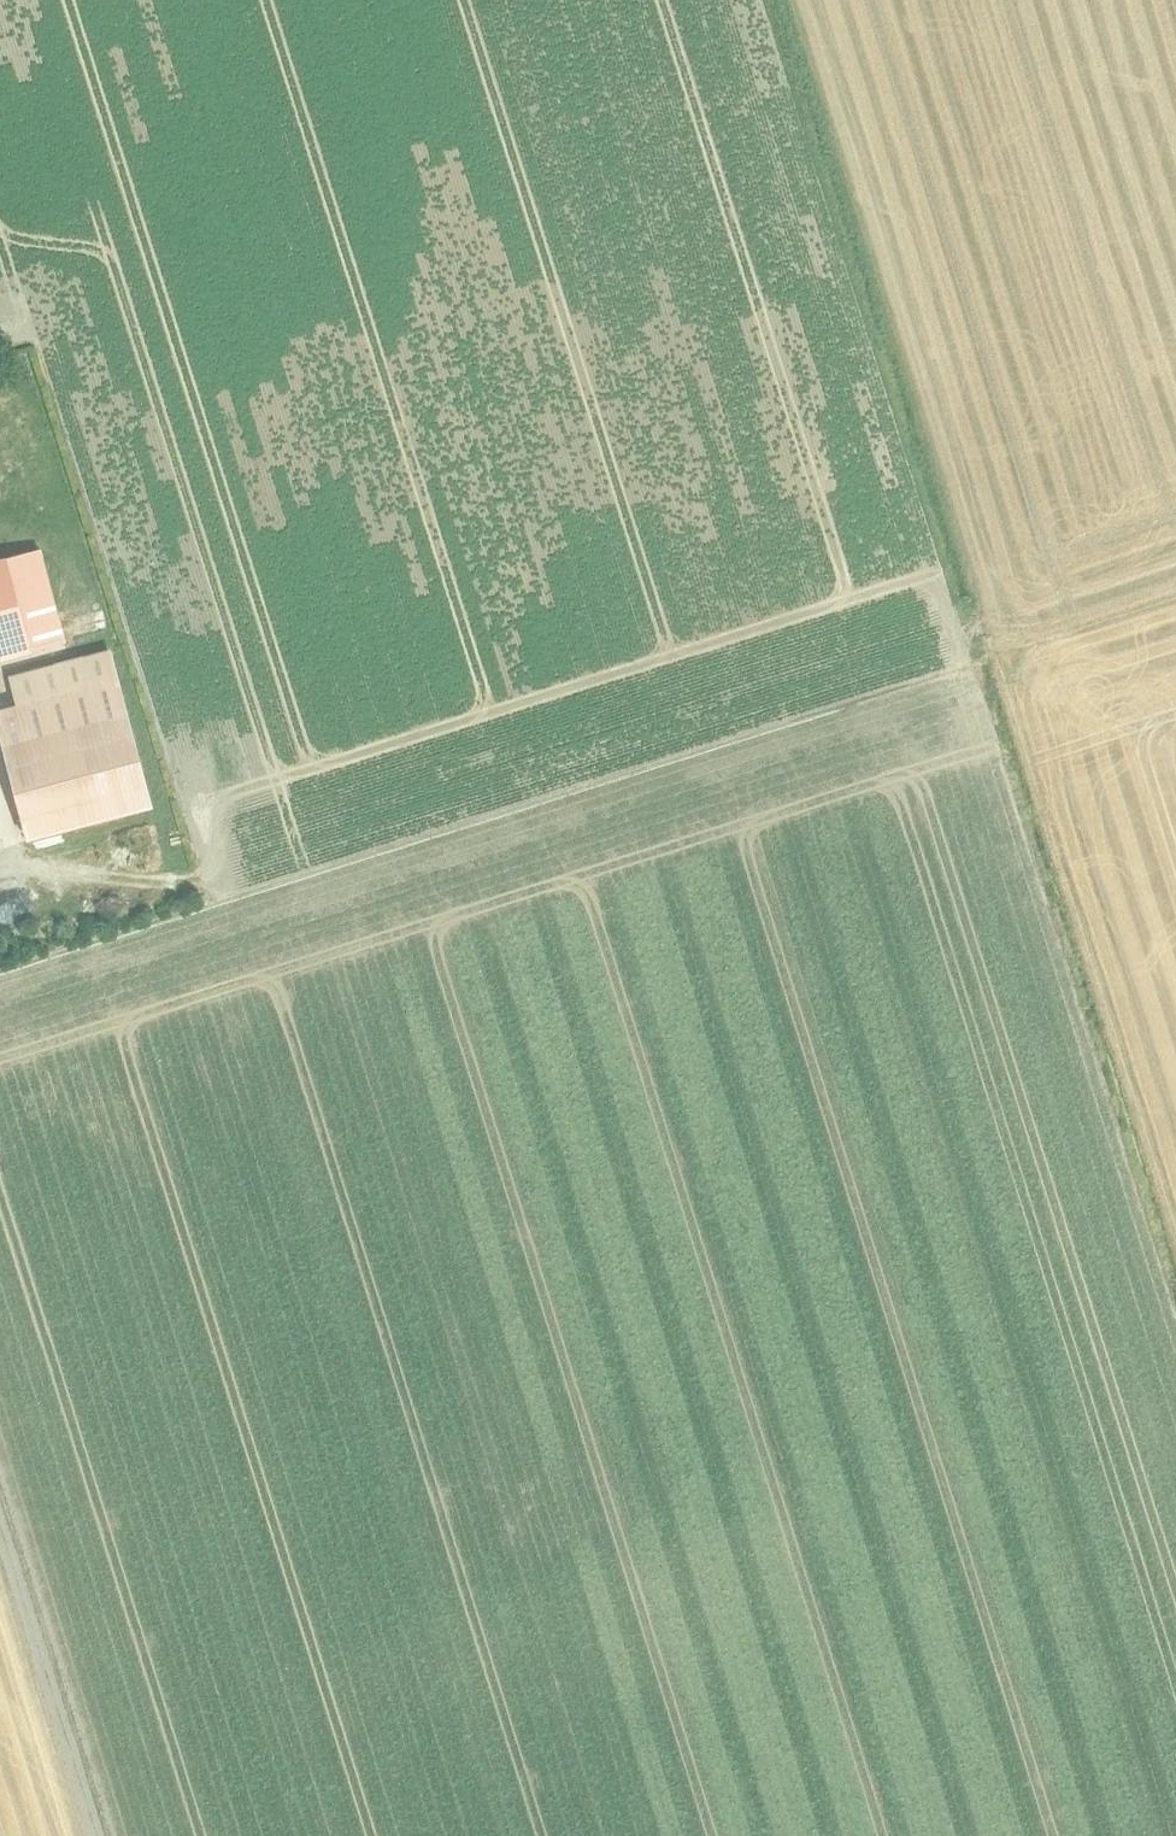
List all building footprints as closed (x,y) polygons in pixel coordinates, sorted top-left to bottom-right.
[(66,644),(41,550),(0,561),(0,661),(66,644)] [(31,839),(150,807),(107,650),(11,676),(19,705),(0,710),(0,716),(9,748),(6,748),(31,839)]
